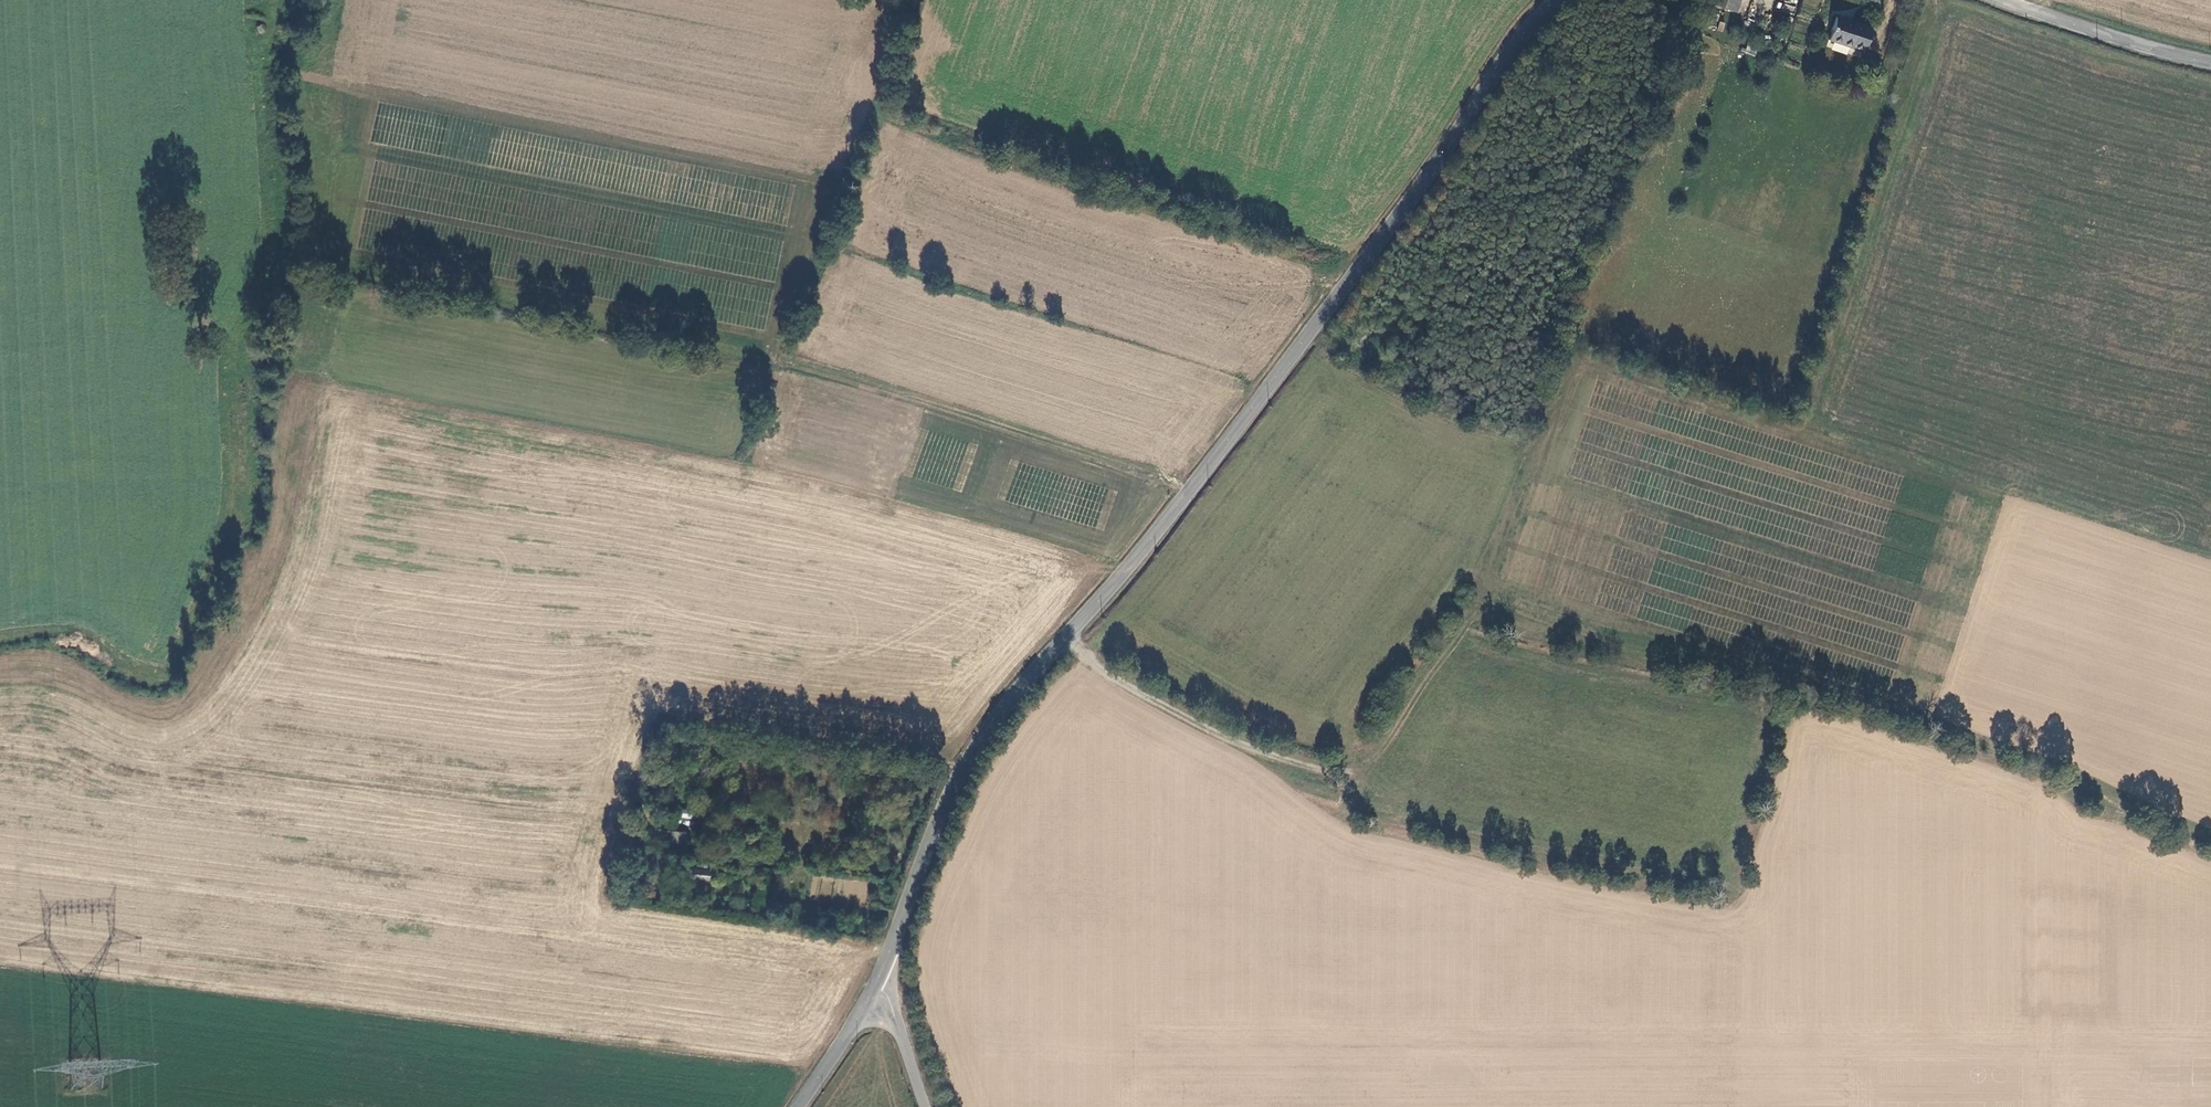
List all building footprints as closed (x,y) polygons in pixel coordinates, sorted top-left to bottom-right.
[(1709,3),(1735,13),(1740,0),(1710,0),(1709,3)] [(1871,29),(1835,17),(1827,41),(1863,53),(1871,29)] [(685,832),(659,831),(658,844),(684,845),(685,832)] [(691,881),(709,882),(710,871),(692,869),(691,881)]
